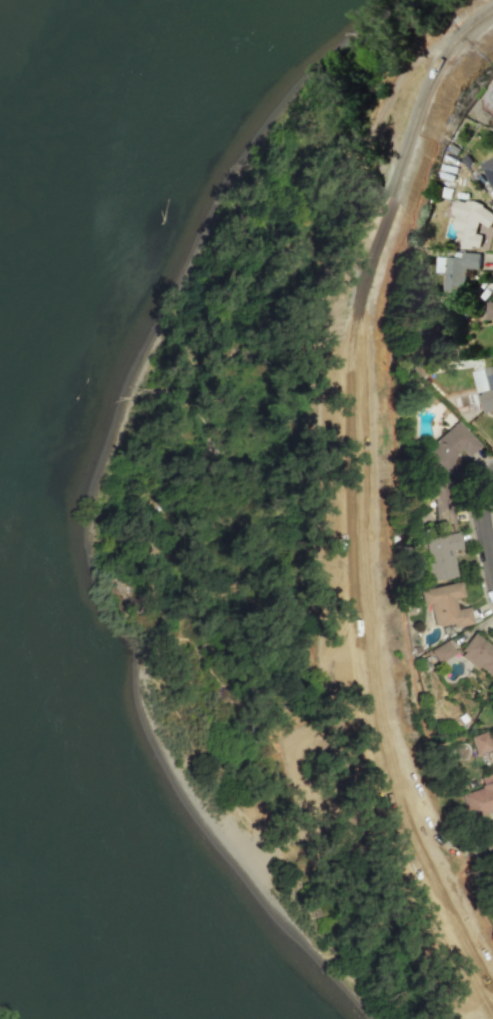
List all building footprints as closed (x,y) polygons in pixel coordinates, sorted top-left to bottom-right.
[(480,162),(492,192),(492,157),(480,162)] [(492,223),(492,208),(456,200),(450,229),(458,230),(455,244),(487,251),(492,223)] [(466,268),(480,269),(480,253),(454,252),(453,258),(436,257),(435,272),(444,273),(443,292),(465,293),(466,268)] [(484,413),(492,411),(492,366),(473,372),(484,413)] [(467,457),(479,446),(456,421),(436,440),(433,451),(427,449),(422,466),(449,473),(454,455),(460,449),(467,457)] [(434,523),(445,524),(453,478),(423,473),(418,500),(437,503),(434,523)] [(451,550),(459,549),(457,533),(423,538),(425,553),(422,553),(424,568),(420,568),(422,582),(455,577),(451,550)] [(418,590),(421,605),(428,604),(433,627),(450,624),(451,628),(471,624),(467,606),(455,609),(453,598),(463,596),(460,582),(418,590)] [(473,632),(457,654),(491,678),(492,675),(492,647),(473,632)] [(437,663),(454,654),(447,640),(429,649),(437,663)] [(492,749),(485,731),(469,737),(475,755),(492,749)] [(478,777),(481,788),(460,793),(466,818),(492,811),(492,773),(478,777)]
